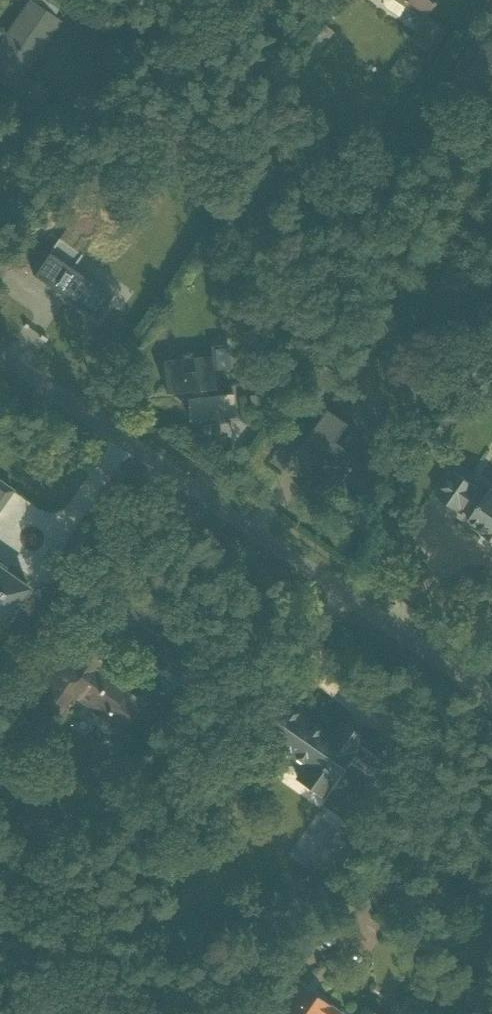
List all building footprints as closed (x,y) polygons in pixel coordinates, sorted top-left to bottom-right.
[(18,87),(65,17),(39,0),(31,0),(0,45),(0,76),(18,87)] [(433,0),(391,0),(420,19),(433,0)] [(13,171),(0,163),(0,191),(13,171)] [(43,262),(86,302),(103,284),(59,245),(43,262)] [(191,420),(240,413),(237,387),(221,389),(216,350),(164,357),(168,393),(187,390),(191,420)] [(292,446),(341,476),(370,429),(322,399),(292,446)] [(491,547),(491,497),(448,467),(425,500),(491,547)] [(18,511),(23,502),(5,491),(9,484),(0,478),(0,529),(2,530),(15,509),(18,511)] [(28,580),(0,555),(0,610),(28,580)] [(122,641),(87,617),(36,692),(65,712),(73,700),(124,734),(153,692),(108,661),(122,641)] [(299,776),(327,795),(370,734),(340,713),(330,728),(261,680),(236,716),(307,764),(299,776)] [(303,978),(275,1013),(349,1013),(303,978)]
